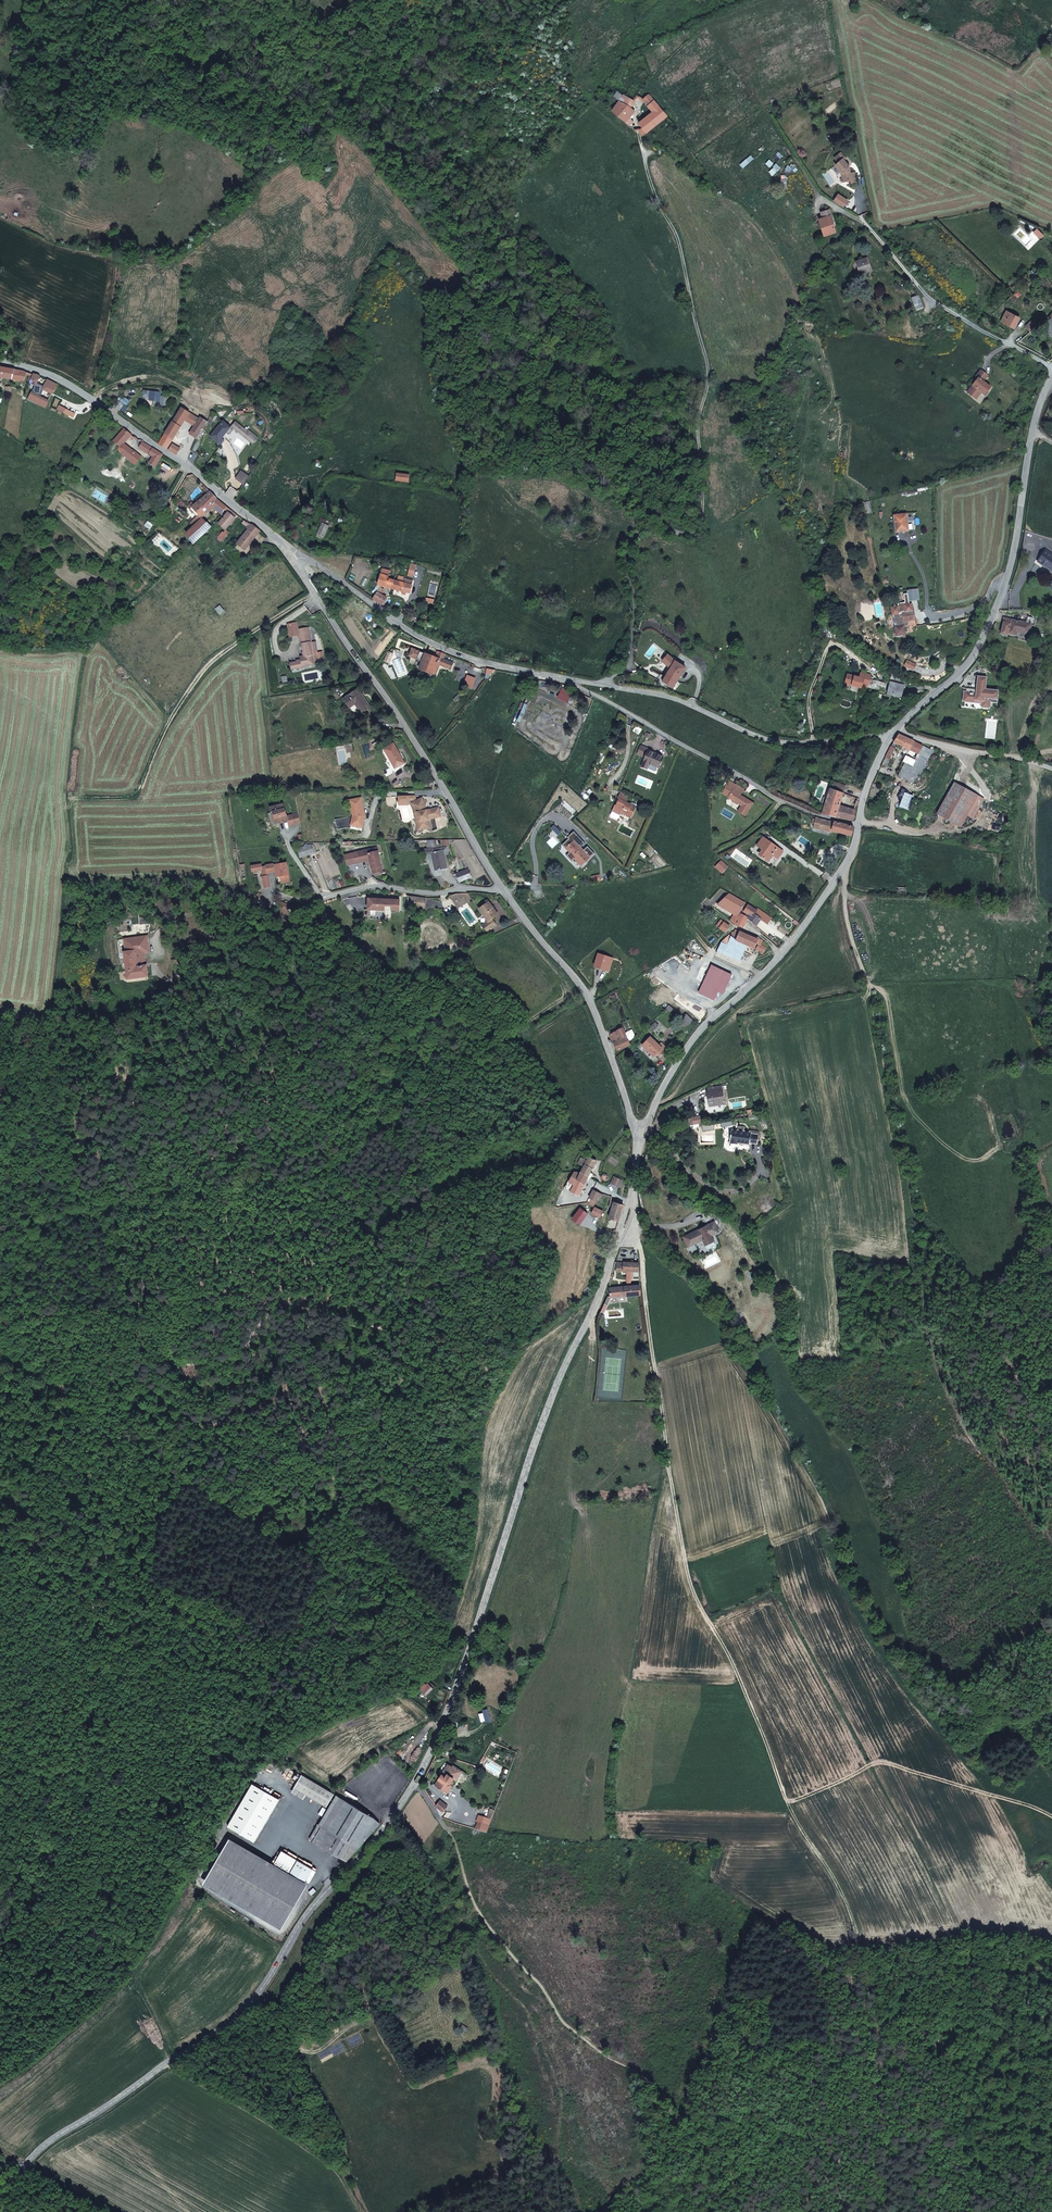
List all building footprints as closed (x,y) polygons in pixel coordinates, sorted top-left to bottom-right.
[(847,160),(841,166),(845,172),(846,182),(857,180),(855,168),(847,160)] [(836,216),(821,220),(828,237),(841,232),(836,216)] [(872,259),(859,263),(865,276),(878,272),(872,259)] [(1006,310),(1000,322),(1015,329),(1020,317),(1006,310)] [(0,368),(0,379),(26,386),(29,375),(0,367),(0,368)] [(991,375),(983,369),(978,375),(981,381),(971,391),(981,399),(985,393),(990,398),(998,387),(988,379),(991,375)] [(167,392),(146,390),(145,397),(164,399),(163,405),(173,406),(174,397),(166,396),(167,392)] [(195,413),(187,408),(162,445),(170,451),(190,421),(197,426),(193,432),(200,437),(210,422),(205,418),(202,422),(193,416),(195,413)] [(239,419),(227,421),(214,436),(224,442),(236,428),(256,445),(261,435),(239,419)] [(127,428),(116,441),(122,447),(119,450),(137,465),(143,457),(128,444),(135,435),(127,428)] [(144,442),(140,448),(155,458),(151,463),(157,467),(165,456),(144,442)] [(409,468),(395,466),(394,476),(408,478),(409,468)] [(252,478),(243,472),(238,480),(247,485),(252,478)] [(243,514),(213,492),(195,507),(204,519),(220,506),(230,513),(222,525),(231,531),(243,514)] [(914,512),(901,515),(899,532),(915,530),(914,512)] [(330,521),(319,516),(313,529),(324,533),(330,521)] [(206,519),(191,534),(200,543),(215,529),(206,519)] [(264,532),(253,525),(239,546),(250,553),(264,532)] [(1047,551),(1038,562),(1051,571),(1051,553),(1047,551)] [(396,570),(386,570),(383,585),(416,595),(420,586),(414,584),(416,580),(408,577),(404,575),(401,579),(397,577),(396,570)] [(391,598),(384,594),(378,600),(388,606),(391,598)] [(217,597),(211,602),(217,610),(223,605),(217,597)] [(909,605),(898,608),(899,617),(905,616),(907,625),(901,627),(905,638),(915,635),(913,622),(923,621),(920,611),(910,611),(909,605)] [(1005,616),(1002,631),(1029,638),(1032,622),(1005,616)] [(313,629),(299,629),(300,644),(305,643),(308,654),(303,655),(303,661),(294,663),(295,671),(316,665),(316,660),(321,658),(319,640),(315,641),(313,629)] [(659,642),(637,663),(645,670),(659,658),(674,671),(667,683),(678,688),(692,668),(680,661),(659,642)] [(439,657),(430,654),(424,670),(441,676),(444,667),(456,671),(457,663),(448,659),(448,655),(441,652),(439,657)] [(874,676),(863,674),(859,676),(850,673),(850,685),(867,689),(867,685),(872,686),(874,676)] [(480,680),(472,677),(467,683),(475,687),(480,680)] [(990,677),(979,677),(977,691),(967,691),(966,701),(985,700),(986,706),(995,707),(994,700),(1002,701),(1003,691),(990,689),(990,677)] [(372,709),(359,690),(346,699),(352,710),(359,705),(365,714),(372,709)] [(935,750),(906,736),(897,746),(913,751),(907,763),(926,774),(935,750)] [(394,740),(382,745),(394,770),(405,765),(394,740)] [(670,757),(654,751),(649,762),(666,769),(670,757)] [(850,787),(836,782),(828,813),(857,822),(860,810),(847,806),(850,787)] [(746,790),(733,783),(729,791),(734,794),(732,799),(745,808),(742,814),(749,817),(757,804),(744,795),(746,790)] [(986,800),(957,785),(941,815),(968,828),(971,819),(978,821),(986,800)] [(633,798),(622,794),(620,806),(618,805),(615,812),(625,816),(626,814),(636,819),(640,807),(632,802),(633,798)] [(363,797),(351,801),(353,814),(353,822),(362,829),(368,820),(363,797)] [(424,799),(414,806),(421,831),(433,828),(432,820),(441,817),(439,807),(429,809),(424,799)] [(289,808),(276,814),(279,824),(288,821),(291,827),(305,824),(301,813),(290,814),(289,808)] [(858,827),(818,818),(816,830),(855,836),(858,827)] [(574,830),(561,843),(580,862),(590,852),(579,841),(582,838),(574,830)] [(787,851),(766,838),(759,847),(766,851),(763,856),(774,862),(777,858),(781,861),(787,851)] [(378,846),(351,854),(357,867),(371,862),(374,875),(386,872),(378,846)] [(451,846),(426,850),(427,857),(433,856),(436,870),(449,867),(446,855),(453,854),(451,846)] [(291,863),(262,867),(264,879),(292,877),(291,863)] [(742,898),(733,893),(722,906),(736,915),(733,922),(748,927),(752,915),(757,918),(755,924),(763,928),(768,918),(760,914),(764,910),(752,905),(747,910),(739,905),(742,898)] [(406,901),(370,898),(369,911),(406,912),(408,905),(428,908),(429,898),(407,894),(406,901)] [(502,915),(491,901),(481,908),(490,919),(485,923),(491,928),(502,915)] [(764,940),(745,933),(738,941),(761,948),(764,940)] [(148,935),(121,938),(125,979),(147,977),(145,954),(150,954),(148,935)] [(618,957),(600,953),(597,965),(612,971),(618,957)] [(710,966),(698,992),(713,999),(716,994),(722,997),(732,976),(710,966)] [(627,1026),(612,1035),(620,1051),(635,1043),(627,1026)] [(668,1049),(653,1035),(646,1044),(659,1058),(668,1049)] [(728,1086),(709,1088),(710,1106),(732,1101),(728,1086)] [(762,1133),(733,1130),(733,1142),(761,1143),(762,1133)] [(602,1162),(593,1159),(571,1191),(582,1197),(602,1162)] [(623,1179),(616,1177),(614,1183),(622,1186),(623,1179)] [(605,1194),(595,1189),(590,1198),(594,1200),(591,1204),(595,1207),(593,1212),(603,1218),(605,1211),(601,1208),(605,1194)] [(626,1204),(618,1204),(615,1218),(620,1219),(617,1230),(622,1230),(626,1204)] [(590,1215),(583,1210),(577,1220),(582,1225),(590,1215)] [(717,1222),(684,1237),(692,1249),(707,1242),(710,1247),(719,1243),(716,1236),(723,1233),(717,1222)] [(637,1256),(614,1256),(614,1265),(637,1264),(637,1256)] [(639,1278),(607,1283),(609,1294),(640,1289),(639,1278)] [(465,1771),(449,1765),(436,1785),(452,1792),(465,1771)] [(333,1793),(302,1774),(291,1792),(303,1799),(306,1795),(326,1807),(333,1793)] [(253,1785),(228,1827),(254,1842),(279,1799),(253,1785)] [(336,1795),(309,1839),(341,1858),(345,1860),(358,1849),(380,1823),(374,1817),(336,1795)] [(450,1807),(442,1801),(437,1809),(444,1815),(450,1807)] [(488,1825),(478,1822),(473,1830),(485,1836),(488,1825)] [(274,1864),(229,1838),(203,1883),(281,1929),(308,1884),(304,1882),(274,1864)] [(313,1869),(282,1850),(274,1864),(304,1882),(313,1869)]
